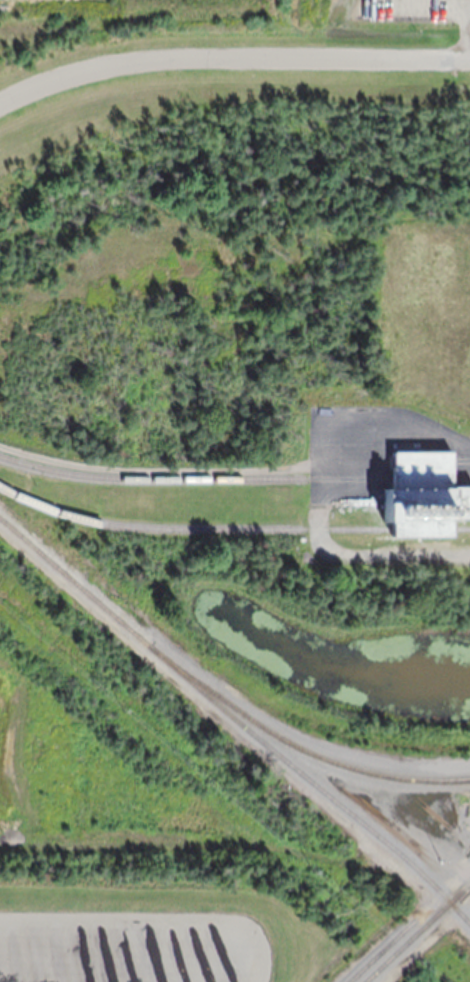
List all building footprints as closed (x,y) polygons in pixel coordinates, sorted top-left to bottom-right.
[(464,486),(469,486),(469,518),(452,518),(451,527),(451,536),(446,536),(397,536),(392,536),(392,528),(392,521),(384,521),(384,506),(384,487),(392,487),(392,477),(392,469),(451,469),(452,469),(452,474),(452,477),(452,486),(464,486)]
